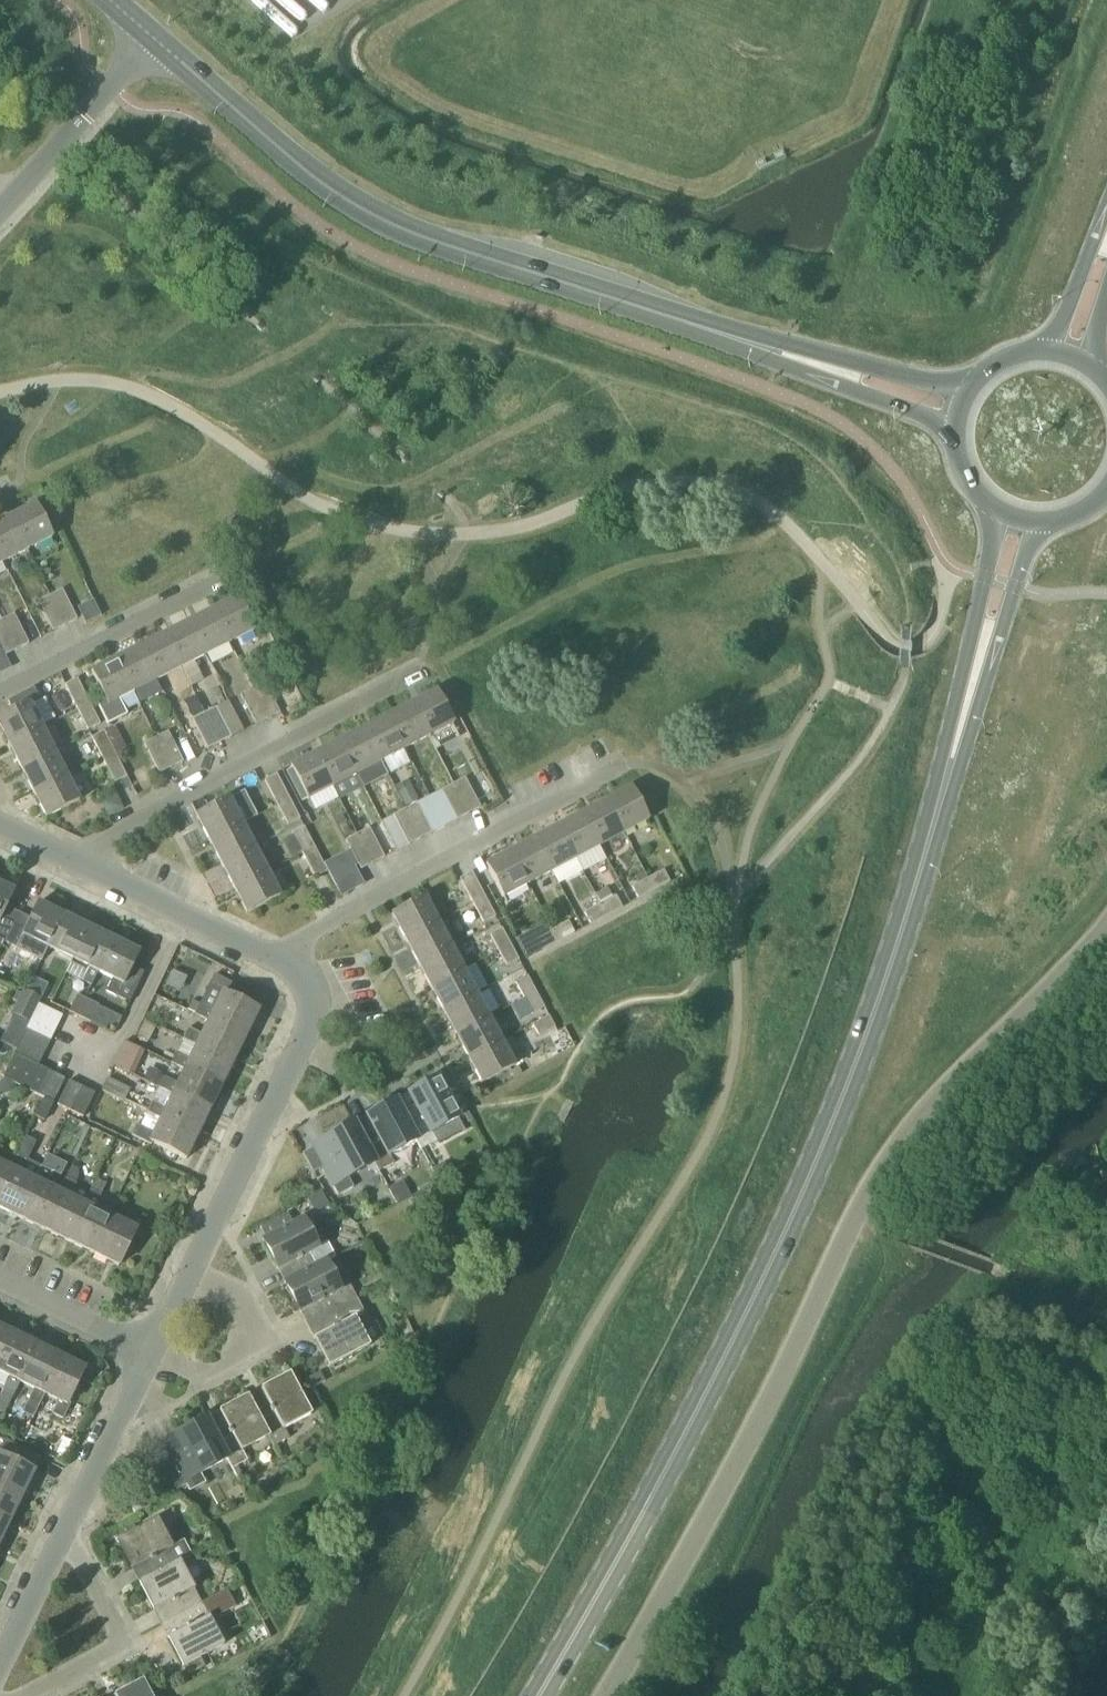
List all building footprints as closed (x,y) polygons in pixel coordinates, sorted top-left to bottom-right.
[(10,517),(27,551),(52,538),(35,505),(10,517)] [(27,551),(10,517),(0,522),(0,557),(3,563),(27,551)] [(50,596),(65,626),(77,620),(62,590),(50,596)] [(53,632),(65,626),(50,596),(38,602),(53,632)] [(237,597),(213,609),(230,644),(255,632),(237,597)] [(205,656),(230,644),(212,609),(188,621),(205,656)] [(14,615),(2,621),(17,650),(29,644),(14,615)] [(17,650),(2,621),(0,621),(0,647),(5,657),(17,650)] [(181,668),(205,656),(188,621),(164,634),(181,668)] [(157,680),(181,668),(164,634),(139,646),(157,680)] [(132,693),(157,680),(139,646),(115,658),(132,693)] [(115,658),(90,670),(105,700),(97,704),(108,724),(127,715),(119,699),(132,693),(115,658)] [(65,686),(77,709),(89,703),(77,679),(65,686)] [(264,683),(252,689),(267,719),(280,713),(264,683)] [(0,717),(0,731),(7,744),(41,727),(30,706),(41,700),(34,688),(8,702),(13,710),(0,717)] [(255,725),(267,719),(252,689),(240,695),(255,725)] [(435,691),(411,704),(428,737),(452,725),(435,691)] [(100,725),(89,703),(77,709),(88,731),(100,725)] [(411,704),(387,716),(404,750),(428,737),(411,704)] [(202,715),(217,745),(231,737),(216,708),(202,715)] [(207,750),(217,745),(202,715),(192,720),(207,750)] [(387,716),(363,729),(380,762),(381,761),(404,750),(387,716)] [(19,769),(53,751),(41,727),(7,744),(19,769)] [(363,729),(339,741),(356,774),(363,789),(388,776),(381,761),(380,762),(363,729)] [(92,738),(101,758),(114,751),(104,732),(92,738)] [(168,732),(156,738),(170,768),(183,762),(168,732)] [(159,774),(170,768),(156,738),(144,744),(159,774)] [(339,741),(315,753),(332,787),(356,774),(339,741)] [(32,793),(65,776),(53,751),(19,769),(32,793)] [(127,777),(114,751),(101,758),(114,784),(127,777)] [(308,799),(332,787),(315,753),(290,766),(308,799)] [(264,781),(277,805),(289,798),(276,774),(264,781)] [(44,818),(78,800),(65,776),(32,793),(44,818)] [(465,778),(452,785),(467,815),(480,808),(465,778)] [(456,820),(467,815),(452,785),(441,791),(456,820)] [(605,801),(623,834),(648,821),(630,788),(605,801)] [(116,795),(100,804),(108,818),(123,810),(116,795)] [(300,820),(289,798),(277,805),(287,826),(300,820)] [(208,841),(242,823),(229,799),(195,817),(208,841)] [(599,847),(623,834),(605,801),(581,814),(599,847)] [(406,809),(404,810),(420,840),(432,833),(417,803),(406,809)] [(409,846),(420,840),(404,810),(393,816),(409,846)] [(599,847),(581,814),(558,826),(575,860),(576,859),(582,872),(606,860),(599,847)] [(221,865),(254,847),(242,823),(208,841),(221,865)] [(551,872),(575,860),(558,826),(534,839),(551,872)] [(303,827),(291,833),(302,853),(314,846),(303,827)] [(358,834),(357,835),(372,865),(384,858),(369,828),(358,834)] [(360,871),(372,865),(357,835),(345,841),(360,871)] [(528,885),(551,872),(534,839),(510,852),(528,885)] [(233,889),(267,871),(254,847),(221,865),(233,889)] [(503,898),(528,885),(510,852),(485,865),(503,898)] [(246,913),(280,895),(267,871),(233,889),(246,913)] [(647,879),(654,891),(670,883),(663,871),(647,879)] [(459,879),(472,904),(485,897),(471,873),(459,879)] [(638,900),(654,891),(647,879),(632,888),(638,900)] [(18,913),(7,908),(14,892),(0,885),(0,947),(1,948),(4,942),(18,913)] [(559,895),(540,898),(544,925),(563,922),(559,895)] [(600,905),(606,917),(622,908),(615,896),(600,905)] [(404,939),(438,921),(426,897),(391,915),(404,939)] [(495,917),(485,897),(472,904),(483,924),(495,917)] [(48,948),(63,916),(38,903),(30,919),(18,913),(4,942),(17,949),(28,953),(34,941),(48,948)] [(590,925),(606,917),(600,905),(584,913),(590,925)] [(72,960),(88,928),(63,916),(48,948),(72,960)] [(417,963),(451,945),(438,921),(404,939),(417,963)] [(568,922),(552,930),(558,942),(574,934),(568,922)] [(98,972),(113,940),(88,928),(72,960),(89,968),(82,982),(91,986),(98,972)] [(490,935),(498,951),(510,945),(501,929),(490,935)] [(542,951),(558,942),(552,930),(536,939),(542,951)] [(98,972),(112,979),(106,993),(129,1004),(144,973),(132,968),(139,953),(113,940),(98,972)] [(429,987),(464,969),(451,945),(417,963),(429,987)] [(510,945),(498,951),(506,967),(519,961),(510,945)] [(442,1011),(476,993),(464,969),(429,987),(442,1011)] [(258,1012),(245,1005),(251,993),(214,975),(208,987),(221,993),(213,1010),(200,1004),(199,1005),(192,1001),(187,1011),(194,1015),(208,1021),(209,1019),(246,1037),(258,1012)] [(515,983),(523,999),(536,993),(527,977),(515,983)] [(41,999),(26,992),(24,991),(12,1016),(28,1024),(32,1016),(38,1004),(41,999)] [(455,1035),(489,1017),(476,993),(442,1011),(455,1035)] [(544,1008),(536,993),(523,999),(532,1014),(544,1008)] [(80,1017),(88,1001),(77,996),(69,1013),(79,1018),(80,1017)] [(90,1023),(98,1006),(88,1001),(80,1017),(79,1018),(90,1023)] [(32,1016),(56,1029),(62,1016),(38,1004),(32,1016)] [(49,1042),(56,1029),(32,1016),(28,1024),(25,1030),(49,1042)] [(539,1037),(555,1028),(548,1016),(532,1025),(539,1037)] [(467,1059),(501,1041),(489,1017),(455,1035),(467,1059)] [(234,1061),(246,1037),(209,1019),(208,1021),(201,1035),(188,1028),(182,1039),(196,1046),(197,1043),(234,1061)] [(43,1054),(49,1042),(25,1030),(18,1042),(43,1054)] [(501,1041),(467,1059),(480,1084),(514,1066),(523,1060),(511,1038),(502,1043),(501,1041)] [(37,1067),(43,1054),(18,1042),(13,1054),(37,1067)] [(222,1086),(234,1061),(197,1043),(196,1046),(189,1059),(176,1053),(171,1064),(183,1070),(185,1068),(222,1086)] [(50,1073),(37,1067),(13,1054),(1,1079),(38,1097),(50,1073)] [(158,1087),(164,1074),(149,1067),(143,1081),(158,1087)] [(210,1110),(222,1086),(185,1068),(183,1070),(177,1084),(164,1077),(159,1088),(172,1094),(173,1092),(210,1110)] [(44,1099),(52,1103),(64,1079),(50,1073),(38,1097),(44,1099)] [(101,1091),(123,1102),(130,1089),(107,1078),(101,1091)] [(436,1078),(394,1100),(416,1141),(420,1149),(436,1140),(432,1133),(458,1119),(452,1109),(442,1090),(436,1078)] [(70,1112),(82,1088),(68,1081),(56,1105),(70,1112)] [(452,1109),(463,1103),(457,1092),(453,1084),(442,1090),(452,1109)] [(95,1094),(82,1088),(70,1112),(83,1118),(95,1094)] [(173,1092),(172,1094),(165,1108),(152,1102),(147,1113),(159,1119),(161,1117),(198,1135),(210,1110),(173,1092)] [(44,1121),(52,1103),(44,1099),(36,1117),(44,1121)] [(389,1155),(416,1141),(394,1100),(352,1122),(373,1164),(374,1163),(379,1172),(394,1164),(389,1155)] [(186,1160),(198,1135),(161,1117),(159,1119),(153,1132),(136,1125),(131,1136),(150,1145),(152,1144),(186,1160)] [(310,1148),(300,1153),(311,1174),(321,1169),(330,1187),(332,1186),(337,1196),(353,1188),(347,1178),(373,1164),(352,1122),(308,1145),(310,1148)] [(0,1194),(0,1209),(19,1218),(36,1182),(33,1180),(40,1166),(28,1160),(36,1142),(25,1136),(16,1155),(10,1168),(12,1170),(0,1194)] [(12,1170),(10,1168),(10,1169),(0,1164),(0,1194),(12,1170)] [(61,1194),(59,1191),(59,1192),(45,1186),(52,1172),(40,1166),(33,1180),(36,1182),(19,1218),(43,1230),(61,1194)] [(86,1205),(83,1203),(83,1204),(70,1198),(76,1184),(65,1179),(59,1191),(61,1194),(43,1230),(68,1242),(86,1205)] [(390,1189),(398,1203),(404,1199),(409,1196),(402,1183),(390,1189)] [(108,1216),(107,1216),(94,1209),(101,1196),(90,1191),(83,1203),(86,1205),(68,1242),(93,1254),(110,1217),(108,1216)] [(110,1217),(93,1254),(118,1266),(135,1230),(119,1221),(125,1208),(114,1203),(108,1216),(110,1217)] [(284,1284),(324,1263),(334,1258),(326,1242),(316,1247),(302,1220),(262,1242),(284,1284)] [(306,1325),(356,1299),(348,1284),(338,1289),(324,1263),(284,1284),(306,1325)] [(356,1299),(306,1325),(328,1367),(368,1346),(354,1318),(363,1313),(356,1299)] [(9,1333),(0,1329),(0,1351),(9,1333)] [(33,1345),(9,1333),(0,1351),(0,1373),(9,1378),(2,1391),(0,1396),(0,1413),(4,1415),(13,1396),(20,1383),(16,1381),(33,1345)] [(33,1345),(16,1381),(20,1383),(33,1389),(22,1414),(33,1419),(44,1395),(40,1393),(58,1356),(33,1345)] [(58,1356),(40,1393),(44,1395),(58,1401),(51,1415),(62,1420),(69,1406),(66,1405),(83,1369),(58,1356)] [(289,1438),(284,1429),(311,1415),(290,1373),(247,1396),(268,1438),(273,1447),(289,1438)] [(242,1451),(268,1438),(247,1396),(205,1418),(226,1460),(231,1470),(247,1461),(242,1451)] [(200,1474),(226,1460),(205,1418),(177,1433),(184,1446),(160,1459),(176,1489),(186,1484),(189,1490),(205,1482),(200,1474)] [(20,1497),(33,1472),(40,1456),(4,1439),(0,1448),(0,1488),(20,1497)] [(20,1497),(0,1488),(0,1518),(9,1522),(20,1497)] [(134,1514),(144,1508),(141,1502),(131,1507),(134,1514)] [(9,1522),(0,1518),(0,1540),(9,1522)] [(119,1538),(116,1539),(138,1581),(179,1560),(180,1562),(191,1556),(183,1540),(172,1546),(158,1519),(127,1534),(119,1538)] [(179,1560),(138,1581),(159,1624),(200,1603),(180,1562),(179,1560)] [(251,1600),(242,1583),(230,1590),(238,1607),(251,1600)] [(200,1603),(159,1624),(181,1666),(183,1665),(199,1657),(222,1645),(200,1603)] [(199,1657),(183,1665),(188,1676),(204,1668),(199,1657)] [(141,1681),(112,1695),(149,1695),(141,1681)]
